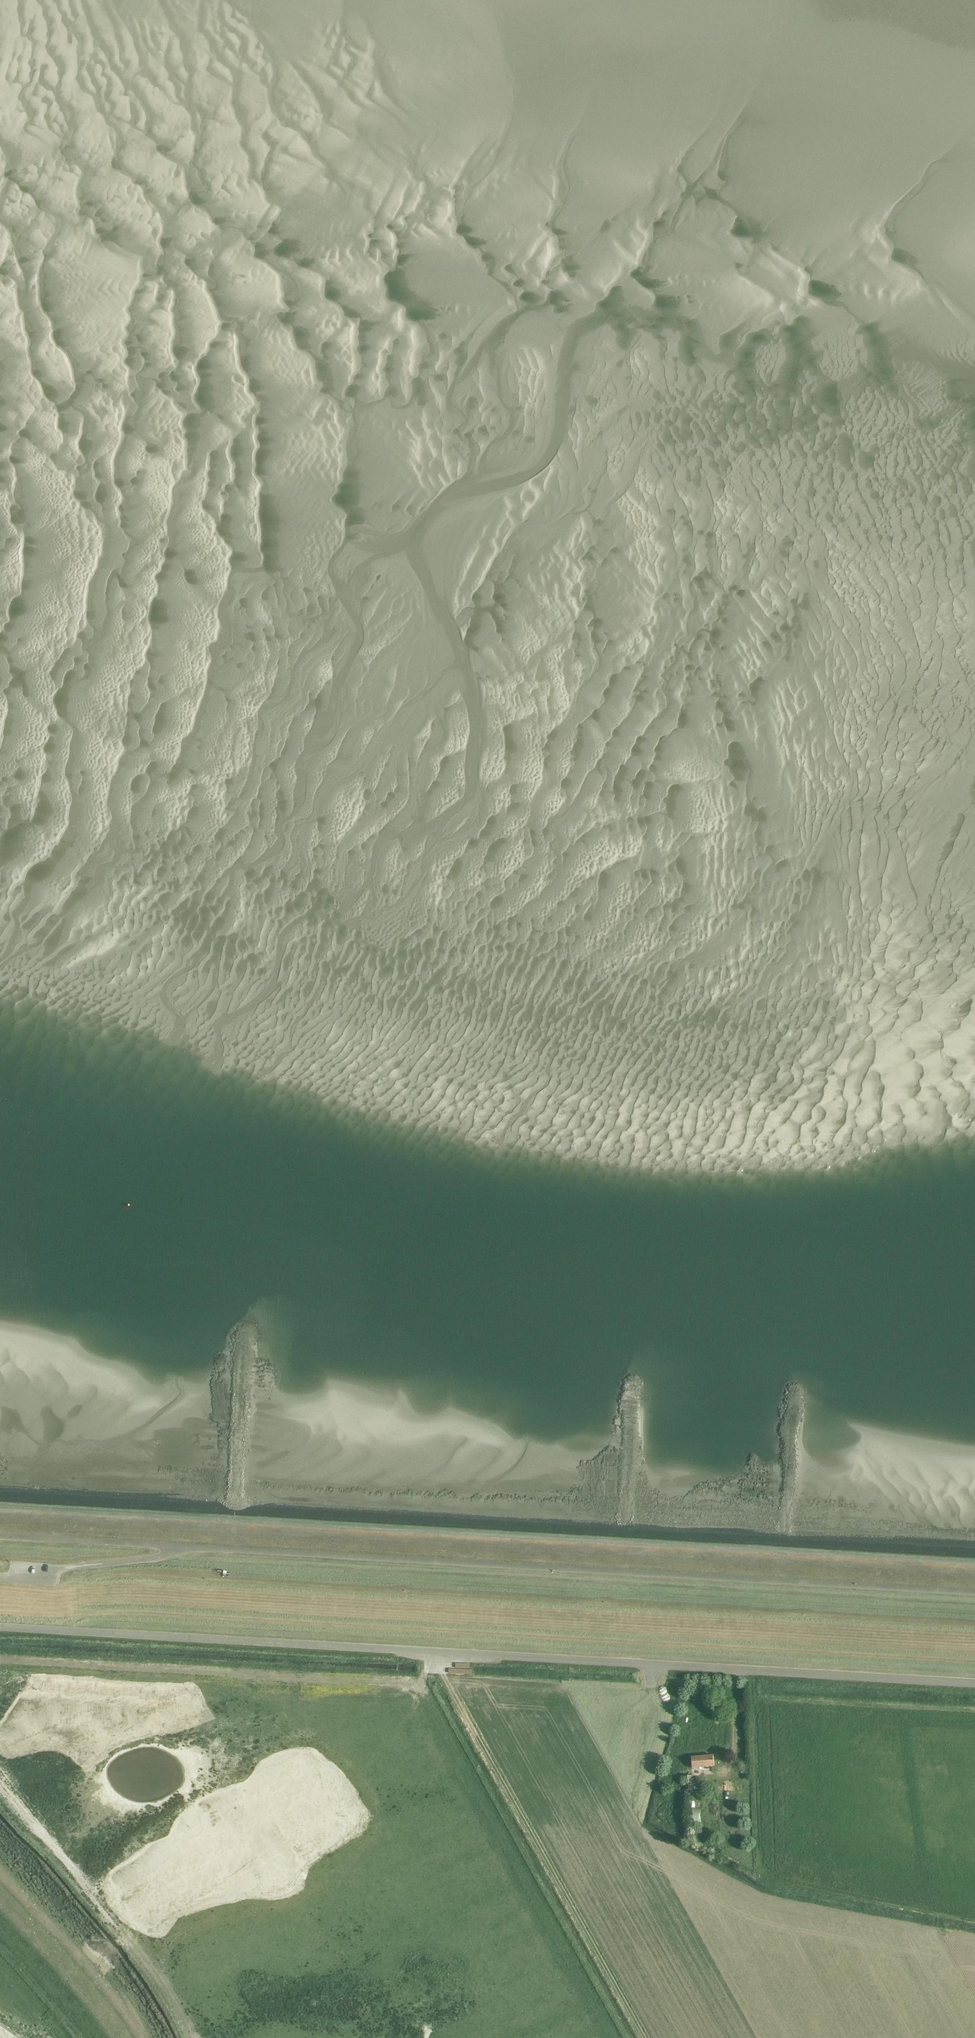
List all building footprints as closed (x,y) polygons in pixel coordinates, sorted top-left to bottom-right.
[(692,1769),(712,1767),(711,1756),(691,1758),(692,1769)] [(691,1776),(684,1776),(685,1795),(692,1794),(691,1776)] [(701,1825),(700,1807),(690,1808),(691,1825),(701,1825)]
